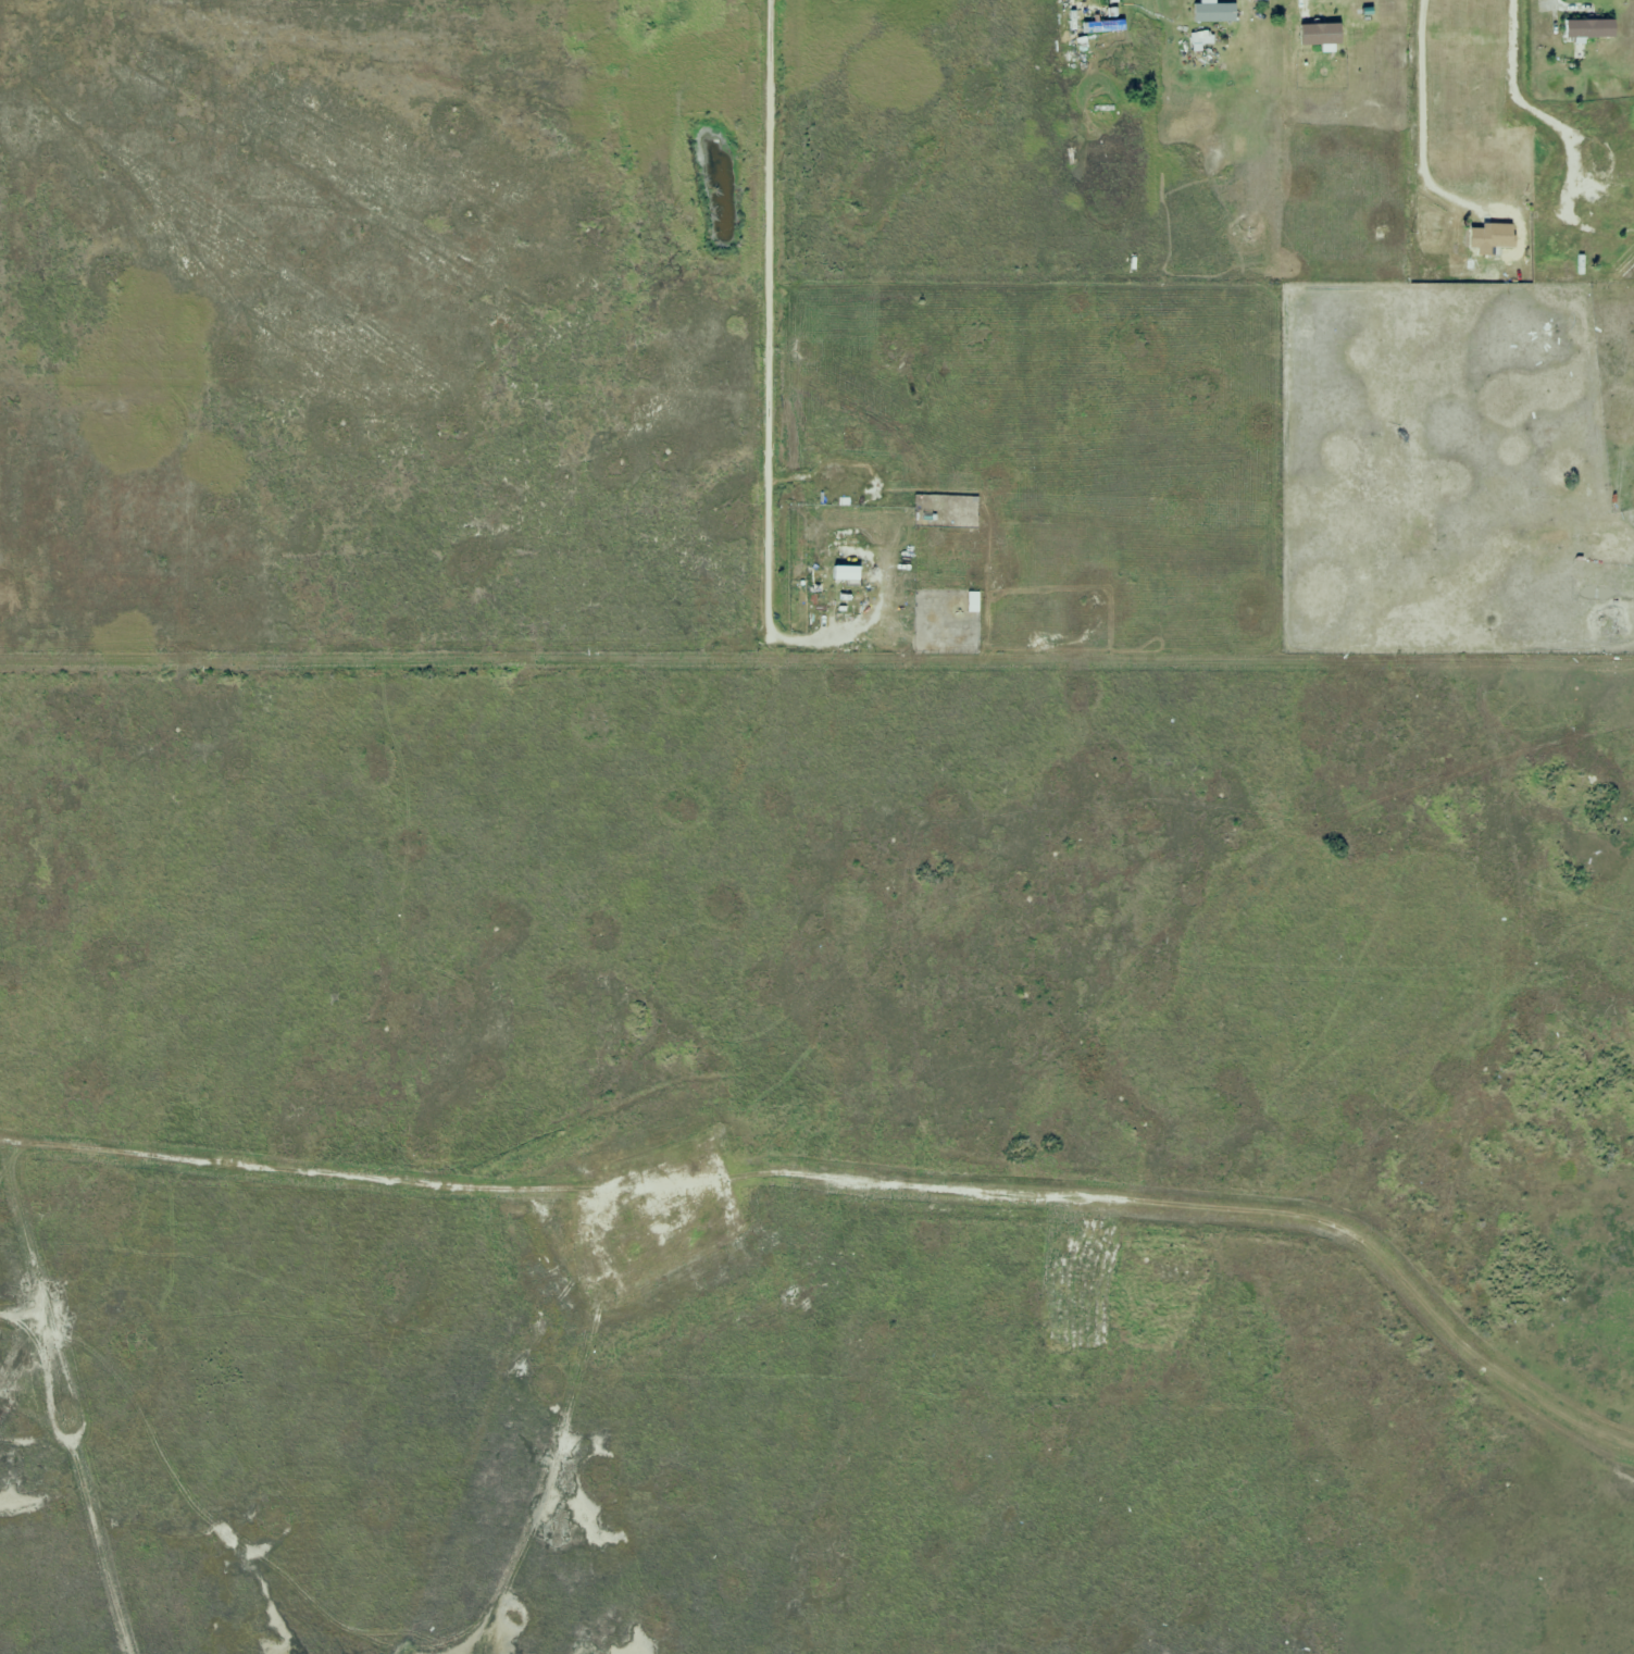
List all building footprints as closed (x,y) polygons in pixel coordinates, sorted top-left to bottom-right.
[(1235,4),(1189,4),(1189,23),(1235,23),(1235,4)] [(1609,39),(1609,21),(1561,21),(1561,39),(1609,39)] [(1332,43),(1332,25),(1302,25),(1302,43),(1332,43)]
